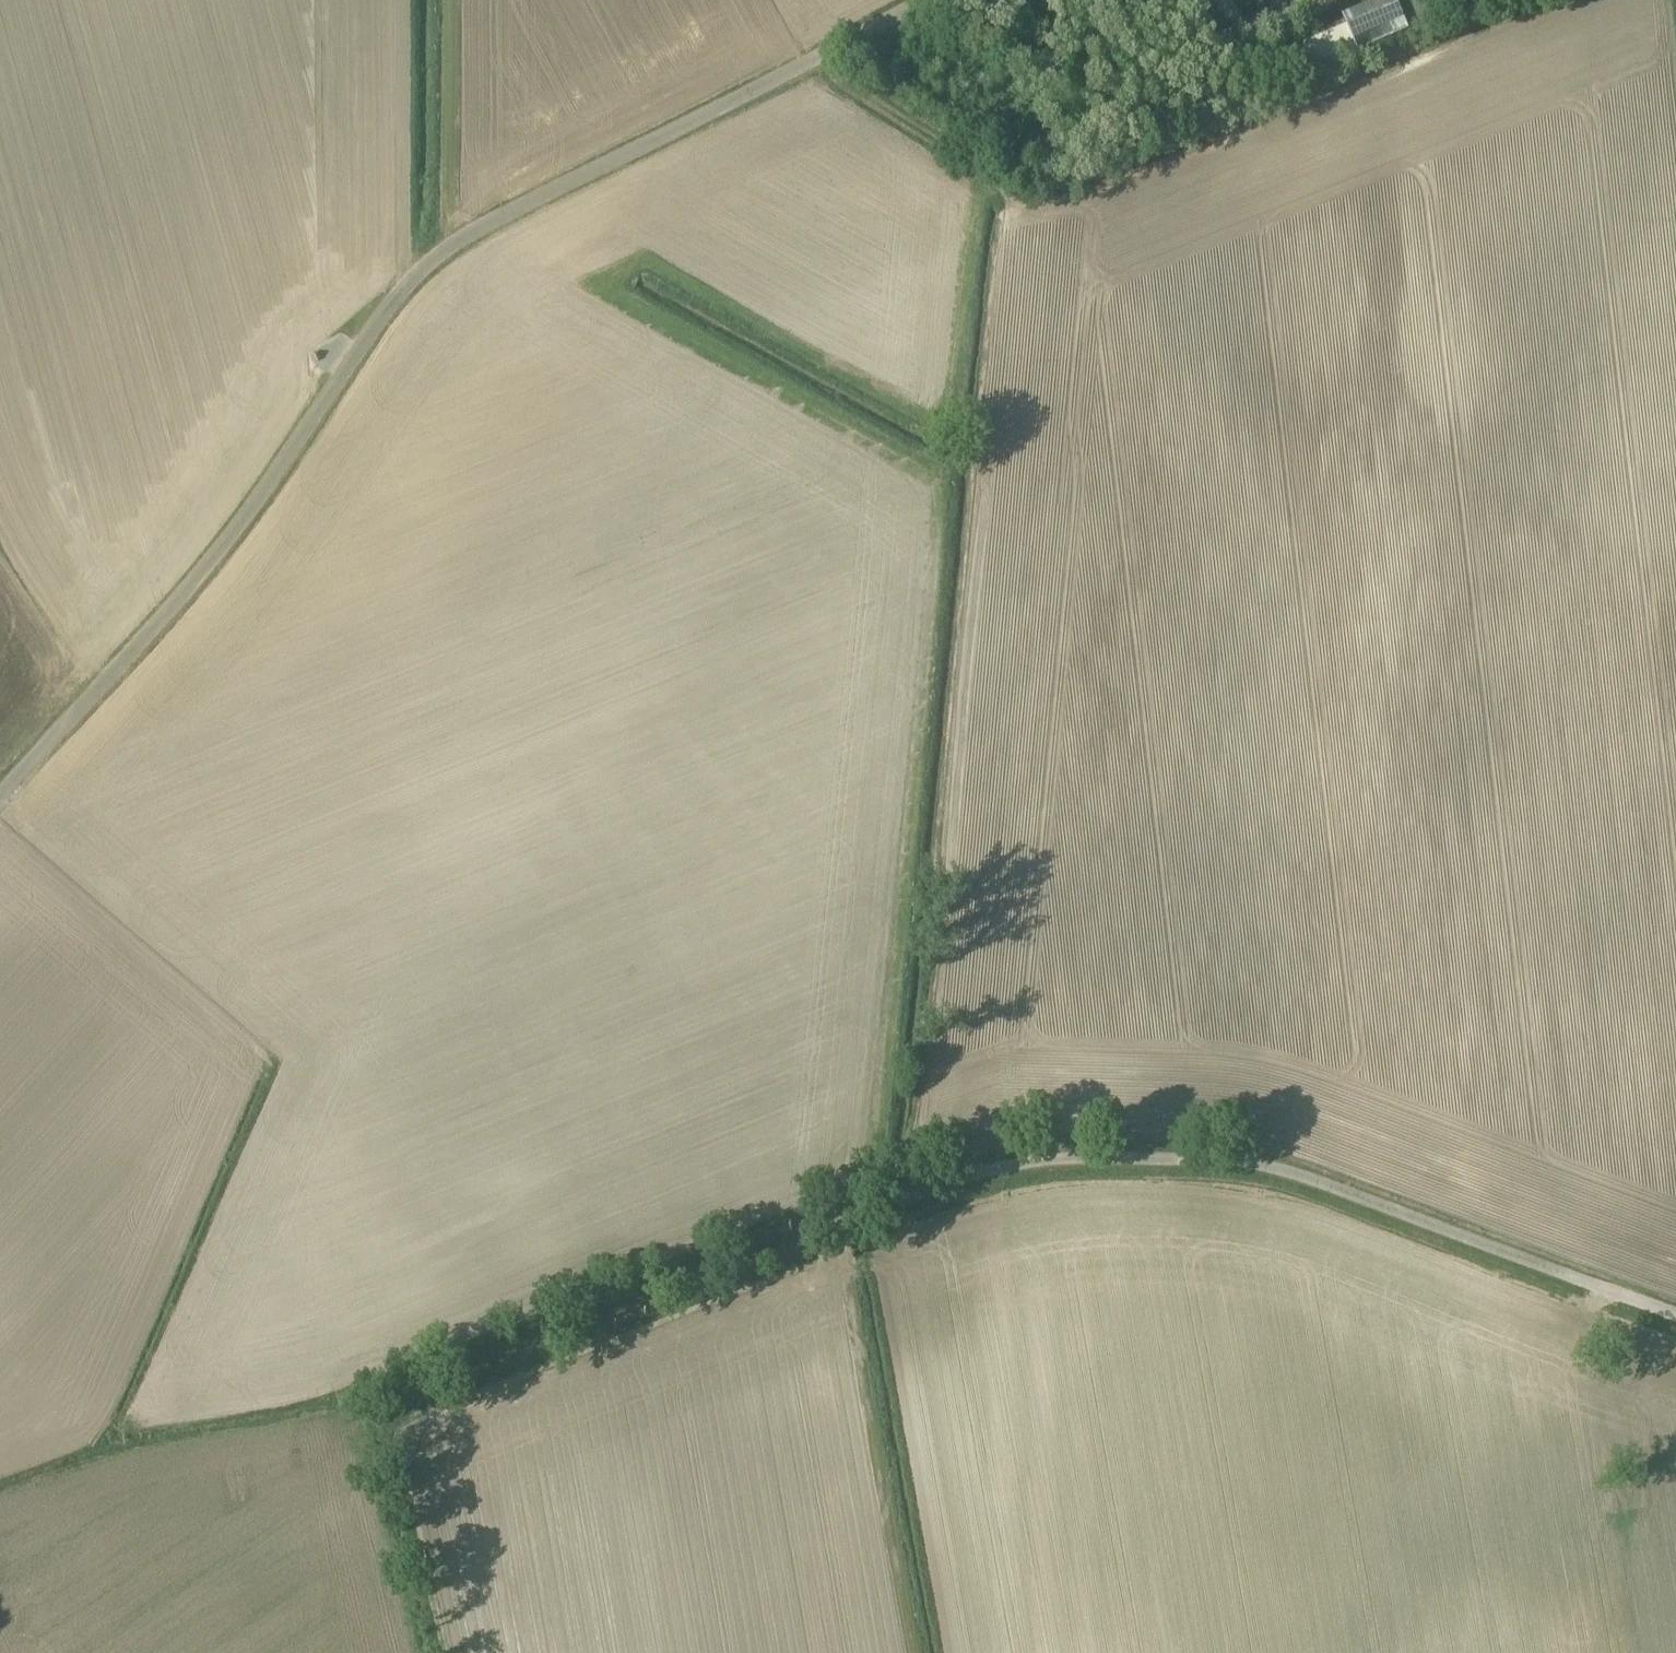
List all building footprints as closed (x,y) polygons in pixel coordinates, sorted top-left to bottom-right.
[(1356,56),(1406,35),(1408,40),(1434,31),(1425,10),(1451,0),(1391,0),(1341,21),(1356,56)] [(1343,26),(1301,44),(1313,74),(1356,56),(1343,26)]
